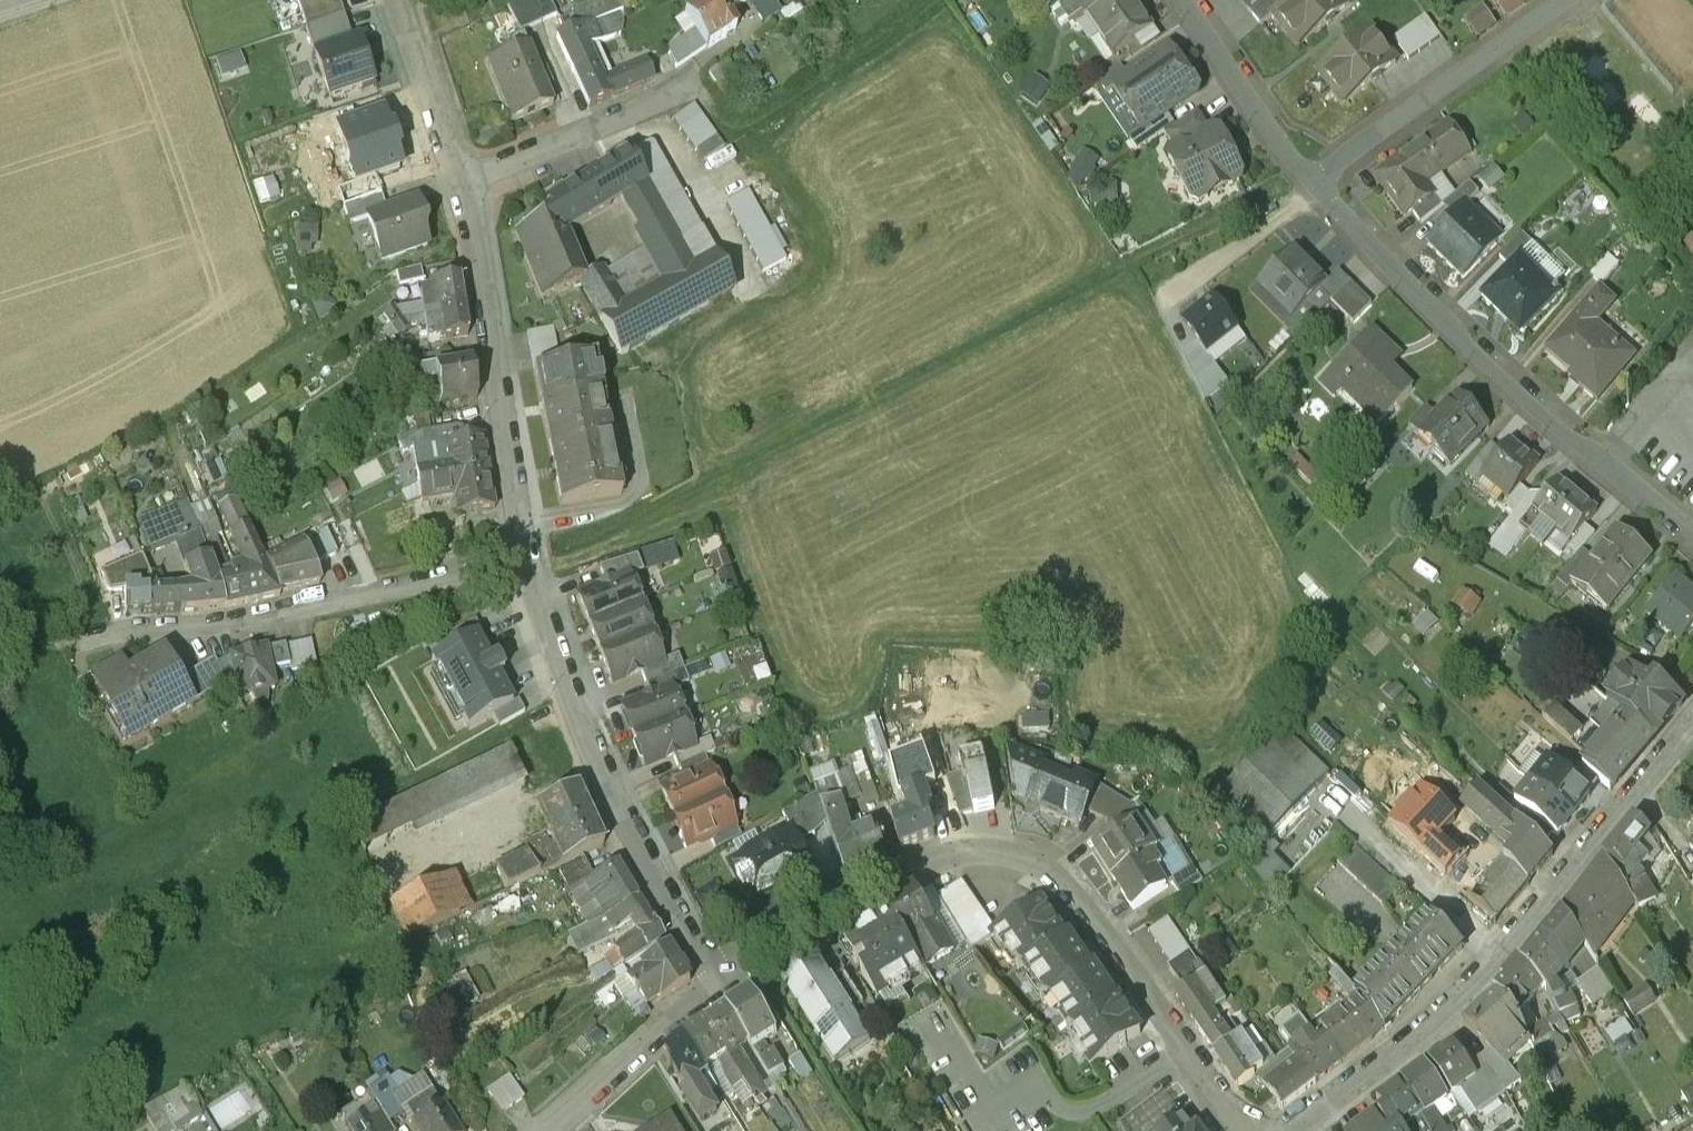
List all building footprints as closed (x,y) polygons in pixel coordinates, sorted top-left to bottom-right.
[(305,27),(343,15),(338,0),(296,0),(305,27)] [(532,0),(522,0),(507,7),(520,33),(542,21),(532,0)] [(542,21),(554,15),(547,0),(532,0),(542,21)] [(685,15),(707,49),(723,39),(724,39),(735,32),(725,16),(715,0),(708,0),(685,15)] [(725,16),(745,4),(743,0),(715,0),(725,16)] [(763,21),(780,10),(773,0),(750,0),(763,21)] [(1097,0),(1067,0),(1058,6),(1069,22),(1090,7),(1089,6),(1097,0)] [(1101,36),(1113,54),(1154,27),(1135,0),(1097,0),(1089,6),(1090,7),(1107,33),(1101,36)] [(1267,0),(1239,0),(1251,14),(1267,0)] [(1273,15),(1281,9),(1274,0),(1267,0),(1251,14),(1261,26),(1274,16),(1273,15)] [(1274,16),(1298,47),(1350,5),(1346,0),(1292,0),(1281,9),(1273,15),(1274,16)] [(1506,19),(1526,5),(1523,0),(1492,0),(1506,19)] [(1477,40),(1497,26),(1483,8),(1464,22),(1477,40)] [(315,55),(353,43),(343,15),(305,27),(315,55)] [(1425,16),(1393,39),(1408,61),(1441,37),(1425,16)] [(578,29),(587,47),(616,35),(606,18),(578,29)] [(573,71),(595,64),(587,47),(578,29),(557,38),(573,71)] [(676,68),(706,48),(695,31),(667,50),(676,68)] [(1372,32),(1318,73),(1343,105),(1396,63),(1372,32)] [(353,43),(315,55),(329,98),(373,84),(358,41),(353,43)] [(1167,114),(1198,94),(1200,87),(1195,80),(1188,80),(1168,49),(1127,76),(1113,86),(1114,87),(1142,129),(1143,130),(1167,114)] [(512,54),(486,64),(510,122),(553,105),(531,53),(515,60),(512,54)] [(1538,56),(1529,63),(1539,77),(1548,70),(1538,56)] [(589,106),(611,97),(605,85),(595,64),(573,71),(589,106)] [(1113,86),(1127,76),(1120,65),(1098,80),(1106,92),(1114,87),(1113,86)] [(605,85),(611,97),(651,81),(646,68),(605,85)] [(672,120),(695,152),(696,151),(704,162),(724,147),(693,105),(672,120)] [(1174,147),(1180,144),(1190,146),(1200,141),(1204,132),(1210,129),(1198,110),(1175,125),(1164,132),(1174,147)] [(337,129),(356,183),(375,176),(400,168),(394,149),(397,148),(391,131),(388,132),(382,114),(337,129)] [(1164,132),(1175,125),(1167,114),(1143,130),(1142,129),(1129,138),(1137,150),(1164,132)] [(1448,124),(1419,145),(1439,174),(1469,153),(1448,124)] [(1207,197),(1210,188),(1221,183),(1230,186),(1239,181),(1243,172),(1238,163),(1229,160),(1223,149),(1227,140),(1222,131),(1213,127),(1210,129),(1204,132),(1200,141),(1190,146),(1180,144),(1174,147),(1171,148),(1168,157),(1173,166),(1182,170),(1188,180),(1184,190),(1189,199),(1198,202),(1207,197)] [(1419,145),(1375,176),(1404,217),(1412,212),(1434,196),(1425,184),(1439,174),(1419,145)] [(624,197),(644,185),(645,184),(627,155),(545,204),(552,216),(554,215),(562,234),(624,197)] [(1480,177),(1489,189),(1506,175),(1496,164),(1480,177)] [(375,176),(356,183),(337,189),(343,207),(381,194),(375,176)] [(1469,184),(1444,204),(1455,215),(1465,204),(1467,206),(1479,193),(1469,184)] [(644,185),(624,197),(641,228),(637,231),(666,284),(691,270),(644,185)] [(751,187),(727,200),(763,270),(787,258),(751,187)] [(381,194),(343,207),(349,224),(368,218),(368,217),(386,211),(381,194)] [(1434,196),(1412,212),(1421,224),(1441,207),(1434,196)] [(386,211),(368,217),(368,218),(382,260),(427,246),(421,230),(424,224),(416,201),(386,211)] [(1467,206),(1465,204),(1455,215),(1427,242),(1462,276),(1500,238),(1467,206)] [(579,282),(581,281),(562,234),(554,215),(552,216),(517,232),(544,297),(579,282)] [(298,249),(317,250),(318,226),(298,225),(298,249)] [(1498,259),(1508,268),(1518,258),(1519,259),(1532,246),(1521,236),(1498,259)] [(1319,290),(1326,282),(1291,248),(1257,283),(1291,318),(1319,290)] [(1607,255),(1590,276),(1602,286),(1619,265),(1607,255)] [(581,281),(579,282),(621,354),(629,350),(628,349),(732,290),(715,258),(691,270),(666,284),(648,294),(622,309),(601,271),(596,271),(581,281)] [(1508,268),(1480,298),(1497,314),(1498,312),(1521,333),(1559,293),(1555,289),(1553,291),(1519,259),(1518,258),(1508,268)] [(420,267),(396,272),(399,284),(423,279),(420,267)] [(1319,290),(1330,301),(1350,281),(1338,270),(1326,282),(1319,290)] [(459,279),(428,284),(429,291),(420,292),(423,314),(463,308),(459,279)] [(1350,281),(1330,301),(1352,323),(1372,303),(1350,281)] [(1578,384),(1597,401),(1635,358),(1596,324),(1615,303),(1599,289),(1546,350),(1581,381),(1578,384)] [(1213,295),(1180,320),(1197,341),(1204,351),(1237,326),(1213,295)] [(390,324),(402,317),(394,306),(383,313),(390,324)] [(463,308),(423,314),(425,323),(427,335),(436,334),(437,341),(468,336),(463,308)] [(425,323),(423,314),(402,317),(390,324),(398,336),(409,328),(407,326),(425,323)] [(527,332),(534,368),(560,364),(552,327),(527,332)] [(1342,390),(1377,425),(1411,389),(1384,362),(1395,351),(1371,328),(1337,363),(1353,379),(1342,390)] [(1204,351),(1197,341),(1181,353),(1194,378),(1213,362),(1204,351)] [(534,368),(540,403),(602,392),(598,373),(592,374),(588,358),(560,364),(534,368)] [(472,362),(435,368),(437,380),(440,403),(477,398),(472,362)] [(437,380),(435,368),(398,374),(401,394),(416,392),(415,384),(437,380)] [(540,403),(547,437),(608,426),(602,392),(540,403)] [(1450,464),(1449,463),(1477,433),(1479,435),(1480,433),(1478,432),(1485,425),(1487,427),(1488,426),(1456,394),(1434,416),(1417,435),(1423,429),(1436,442),(1430,447),(1449,466),(1450,464)] [(1407,425),(1417,435),(1434,416),(1425,407),(1407,425)] [(608,426),(547,437),(560,505),(622,493),(608,426)] [(455,428),(422,433),(412,439),(414,448),(447,443),(446,442),(457,440),(455,428)] [(446,442),(447,443),(450,466),(452,478),(490,472),(484,436),(457,440),(446,442)] [(1481,479),(1508,501),(1539,464),(1526,452),(1523,455),(1509,443),(1501,454),(1481,478),(1481,479)] [(1481,479),(1481,478),(1501,454),(1490,445),(1465,476),(1476,485),(1481,479)] [(452,478),(450,466),(443,467),(442,463),(416,468),(419,483),(452,478)] [(490,472),(452,478),(419,483),(422,502),(455,497),(458,514),(496,508),(490,472)] [(1567,547),(1568,547),(1585,526),(1597,512),(1579,496),(1577,498),(1558,482),(1532,513),(1552,530),(1548,535),(1550,537),(1548,540),(1563,552),(1567,547)] [(406,501),(420,498),(418,484),(404,487),(406,501)] [(1513,515),(1529,495),(1520,488),(1504,507),(1513,515)] [(218,510),(224,507),(219,498),(214,500),(218,510)] [(387,509),(394,530),(423,521),(416,499),(387,509)] [(243,566),(261,557),(247,527),(235,502),(224,507),(218,510),(230,536),(243,566)] [(215,577),(211,564),(203,542),(199,534),(198,531),(187,503),(164,512),(176,543),(175,544),(175,546),(190,588),(174,592),(174,593),(182,612),(199,611),(225,608),(215,577)] [(1534,523),(1518,510),(1493,541),(1510,552),(1534,523)] [(175,544),(176,543),(164,512),(139,522),(152,555),(175,546),(175,544)] [(223,534),(218,522),(198,531),(199,534),(203,542),(211,564),(223,559),(214,538),(223,534)] [(1568,547),(1577,555),(1581,551),(1595,535),(1585,526),(1568,547)] [(1592,561),(1573,584),(1608,612),(1653,558),(1618,529),(1591,560),(1592,561)] [(325,533),(302,545),(312,566),(335,554),(325,533)] [(302,545),(265,564),(278,592),(320,584),(312,566),(302,545)] [(1567,591),(1573,584),(1592,561),(1591,560),(1581,551),(1577,555),(1555,582),(1567,591)] [(597,566),(604,583),(626,575),(627,576),(642,570),(636,554),(597,566)] [(279,596),(261,557),(243,566),(235,569),(248,604),(279,596)] [(157,594),(142,558),(102,574),(110,593),(124,591),(126,615),(182,612),(174,593),(157,594)] [(235,569),(215,577),(225,608),(248,604),(235,569)] [(577,594),(589,624),(638,605),(637,603),(640,594),(635,581),(627,578),(627,576),(626,575),(604,583),(597,586),(595,585),(592,586),(590,587),(589,590),(577,594)] [(1647,613),(1680,641),(1692,626),(1692,592),(1676,578),(1647,613)] [(638,605),(589,624),(600,652),(649,632),(648,630),(652,623),(646,609),(639,607),(638,605)] [(476,634),(476,635),(482,632),(475,619),(450,633),(456,645),(476,634)] [(650,635),(649,632),(600,652),(612,681),(640,670),(661,662),(660,660),(660,659),(663,651),(657,638),(650,635)] [(476,635),(476,634),(456,645),(432,658),(469,727),(493,713),(513,703),(512,702),(497,675),(504,672),(496,659),(491,662),(476,635)] [(312,640),(286,645),(291,670),(317,664),(312,640)] [(266,649),(270,668),(290,664),(286,645),(266,649)] [(266,649),(231,657),(232,663),(242,681),(250,694),(274,688),(270,668),(266,649)] [(660,660),(661,662),(640,670),(645,683),(683,669),(677,654),(660,660)] [(121,665),(93,682),(102,697),(128,741),(192,703),(178,681),(164,657),(128,678),(121,665)] [(217,665),(227,682),(231,688),(242,681),(232,663),(231,657),(217,665)] [(214,660),(178,681),(192,703),(227,682),(217,665),(214,660)] [(688,682),(683,669),(645,683),(650,696),(669,688),(670,689),(688,682)] [(1626,716),(1628,713),(1654,738),(1681,703),(1663,688),(1661,691),(1650,683),(1648,686),(1629,671),(1606,699),(1609,703),(1626,716)] [(682,700),(672,696),(670,689),(669,688),(650,696),(642,699),(641,698),(638,698),(635,700),(634,702),(622,707),(633,736),(681,717),(677,709),(682,700)] [(518,699),(512,702),(513,703),(493,713),(500,725),(525,711),(518,699)] [(1593,723),(1635,760),(1654,738),(1628,713),(1626,716),(1609,703),(1593,723)] [(1569,742),(1578,732),(1564,720),(1566,717),(1553,705),(1542,717),(1555,729),(1569,742)] [(684,725),(681,717),(633,736),(645,767),(657,762),(660,762),(663,761),(665,759),(665,758),(672,755),(692,746),(692,745),(689,738),(693,729),(684,725)] [(1578,732),(1582,736),(1593,723),(1590,720),(1581,731),(1566,717),(1564,720),(1578,732)] [(1587,759),(1582,765),(1611,789),(1635,760),(1593,723),(1582,736),(1578,732),(1569,742),(1587,759)] [(878,726),(867,729),(879,765),(890,761),(878,726)] [(692,745),(692,746),(672,755),(677,768),(703,756),(714,751),(708,738),(692,745)] [(1212,802),(1259,849),(1268,840),(1318,789),(1270,742),(1212,802)] [(936,817),(959,809),(948,775),(938,744),(924,748),(934,780),(925,783),(936,817)] [(968,780),(975,811),(995,807),(988,776),(990,776),(984,749),(958,754),(962,772),(964,781),(968,780)] [(350,826),(362,851),(524,776),(512,750),(350,826)] [(1018,793),(1027,797),(1039,768),(1040,768),(1043,763),(1012,752),(1012,756),(1013,764),(1011,766),(1013,779),(1015,780),(1018,793)] [(861,753),(846,759),(851,771),(861,796),(865,806),(866,810),(881,804),(861,753)] [(910,754),(890,761),(899,799),(923,790),(910,754)] [(703,756),(677,768),(682,780),(709,768),(703,756)] [(1532,782),(1573,814),(1589,794),(1548,762),(1532,782)] [(834,764),(808,773),(814,785),(820,783),(823,789),(835,785),(841,800),(841,803),(861,796),(851,771),(838,776),(834,764)] [(714,771),(709,768),(682,780),(662,789),(660,791),(665,802),(667,804),(668,803),(674,817),(718,798),(712,784),(715,783),(717,777),(714,771)] [(1039,768),(1027,797),(1025,802),(1079,824),(1085,811),(1096,783),(1074,774),(1071,781),(1040,768),(1039,768)] [(959,809),(961,815),(975,811),(968,780),(964,781),(962,772),(948,775),(959,809)] [(1517,801),(1557,834),(1573,814),(1532,782),(1517,801)] [(833,843),(844,871),(861,864),(852,835),(835,785),(823,789),(820,783),(814,785),(822,807),(833,843)] [(1096,783),(1085,811),(1107,820),(1129,805),(1096,783)] [(545,824),(585,805),(576,788),(537,806),(545,824)] [(1502,840),(1515,820),(1481,788),(1465,806),(1502,840)] [(923,790),(899,799),(904,817),(925,809),(932,806),(926,789),(923,790)] [(725,814),(718,798),(674,817),(681,832),(680,833),(680,834),(685,846),(688,847),(708,838),(734,826),(737,821),(734,814),(728,812),(725,814)] [(1468,897),(1495,921),(1529,882),(1505,862),(1486,883),(1439,839),(1457,820),(1436,800),(1403,835),(1468,897)] [(603,844),(585,805),(545,824),(563,863),(603,844)] [(792,830),(799,844),(814,836),(798,805),(780,815),(789,832),(792,830)] [(904,817),(893,821),(900,848),(935,834),(925,809),(904,817)] [(1627,892),(1643,879),(1644,877),(1638,872),(1648,861),(1636,850),(1650,833),(1634,819),(1604,856),(1619,869),(1615,873),(1627,892)] [(1505,862),(1529,882),(1552,855),(1515,820),(1502,840),(1514,851),(1505,862)] [(1131,823),(1094,846),(1114,877),(1151,854),(1157,850),(1145,831),(1138,835),(1131,823)] [(739,837),(734,826),(708,838),(714,851),(739,837)] [(852,835),(861,864),(885,854),(875,826),(852,835)] [(789,832),(730,864),(751,903),(813,869),(799,844),(792,830),(789,832)] [(1254,873),(1271,856),(1277,849),(1268,840),(1259,849),(1245,863),(1254,873)] [(1337,859),(1383,903),(1400,886),(1353,842),(1337,859)] [(491,872),(502,894),(541,874),(530,853),(491,872)] [(1151,854),(1114,877),(1122,889),(1121,890),(1132,907),(1164,887),(1154,870),(1159,867),(1151,854)] [(1289,874),(1271,856),(1254,873),(1270,893),(1289,874)] [(1594,959),(1636,907),(1627,892),(1615,873),(1604,856),(1562,910),(1594,959)] [(601,917),(603,916),(637,896),(617,864),(599,875),(608,891),(587,904),(591,910),(596,907),(601,917)] [(991,934),(996,930),(961,879),(938,894),(963,937),(967,942),(972,947),(973,946),(991,934)] [(1627,892),(1636,907),(1639,911),(1656,900),(1643,879),(1627,892)] [(438,880),(385,906),(407,942),(459,917),(438,880)] [(954,949),(967,942),(963,937),(938,894),(932,884),(916,894),(931,919),(935,917),(954,949)] [(923,966),(954,949),(935,917),(931,919),(916,894),(913,887),(886,904),(887,906),(923,966)] [(637,896),(603,916),(614,931),(645,909),(637,896)] [(1017,966),(1067,932),(1064,934),(1057,924),(1057,921),(1052,914),(1049,913),(1040,900),(1025,910),(1025,909),(1005,923),(1006,923),(996,930),(991,934),(1002,950),(1007,947),(1018,963),(1016,965),(1017,966)] [(924,967),(923,966),(887,906),(840,935),(856,961),(863,957),(868,965),(861,969),(876,996),(924,967)] [(1355,989),(1362,997),(1383,1026),(1462,945),(1429,914),(1355,989)] [(1148,928),(1168,961),(1188,948),(1167,915),(1148,928)] [(621,964),(663,936),(653,920),(636,932),(636,933),(613,951),(621,964)] [(585,928),(593,945),(608,937),(601,921),(585,928)] [(1542,935),(1565,960),(1576,951),(1554,921),(1542,935)] [(1041,998),(1092,963),(1092,962),(1089,964),(1073,941),(1071,943),(1066,935),(1068,934),(1067,932),(1017,966),(1018,968),(1024,964),(1044,993),(1040,996),(1041,998)] [(1521,960),(1543,985),(1542,986),(1547,990),(1552,1001),(1565,995),(1554,981),(1569,964),(1565,960),(1542,935),(1521,960)] [(641,971),(647,981),(679,961),(668,944),(637,965),(641,971)] [(1188,948),(1168,961),(1165,964),(1173,975),(1189,965),(1196,960),(1188,948)] [(612,970),(621,964),(613,951),(612,949),(602,956),(612,970)] [(847,1009),(830,981),(812,954),(779,976),(813,1031),(847,1009)] [(1504,979),(1527,1003),(1542,986),(1543,985),(1521,960),(1518,956),(1501,975),(1504,979)] [(659,999),(690,979),(679,961),(647,981),(655,993),(659,999)] [(1067,1028),(1116,994),(1115,993),(1111,996),(1107,988),(1109,987),(1092,963),(1041,998),(1042,999),(1049,995),(1069,1024),(1066,1027),(1067,1028)] [(1196,975),(1189,965),(1173,975),(1181,986),(1174,991),(1194,1021),(1210,1009),(1218,1004),(1227,999),(1220,989),(1217,991),(1203,970),(1196,975)] [(634,990),(647,981),(641,971),(628,980),(634,990)] [(842,974),(830,981),(847,1009),(849,1012),(852,1010),(862,1004),(842,974)] [(1509,1004),(1515,1014),(1527,1003),(1504,979),(1495,989),(1509,1004)] [(655,993),(647,981),(634,990),(642,1002),(655,993)] [(1641,990),(1650,1005),(1656,1001),(1646,987),(1641,990)] [(1509,1004),(1495,989),(1464,1021),(1491,1053),(1501,1064),(1502,1063),(1513,1053),(1517,1057),(1531,1045),(1525,1033),(1516,1015),(1515,1014),(1509,1004)] [(1650,1005),(1641,990),(1624,1001),(1634,1016),(1650,1005)] [(1332,1014),(1337,1022),(1351,1012),(1335,991),(1330,995),(1334,1000),(1330,1003),(1336,1011),(1332,1014)] [(749,993),(727,1007),(749,1041),(748,1042),(753,1050),(776,1034),(749,993)] [(1565,995),(1552,1001),(1560,1015),(1570,1011),(1572,1015),(1580,1012),(1569,993),(1565,995)] [(1116,994),(1067,1028),(1068,1029),(1072,1026),(1084,1043),(1080,1046),(1091,1063),(1106,1053),(1106,1054),(1126,1040),(1125,1039),(1140,1029),(1131,1016),(1132,1013),(1126,1005),(1123,1004),(1116,994)] [(1218,1004),(1210,1009),(1219,1022),(1231,1014),(1229,1010),(1224,1013),(1218,1004)] [(727,1007),(706,1022),(727,1055),(735,1050),(748,1042),(749,1041),(727,1007)] [(849,1012),(847,1009),(813,1031),(835,1065),(869,1042),(856,1022),(858,1020),(852,1010),(849,1012)] [(1219,1022),(1210,1009),(1194,1021),(1214,1049),(1230,1038),(1219,1022)] [(1299,1012),(1278,1027),(1289,1043),(1291,1041),(1294,1045),(1289,1048),(1302,1064),(1314,1079),(1342,1059),(1331,1043),(1325,1047),(1311,1029),(1299,1012)] [(1332,1014),(1311,1029),(1325,1047),(1331,1043),(1342,1059),(1371,1038),(1359,1022),(1345,1033),(1337,1022),(1332,1014)] [(1547,1021),(1525,1033),(1531,1045),(1533,1049),(1555,1036),(1547,1021)] [(1615,1043),(1634,1033),(1628,1021),(1609,1031),(1615,1043)] [(706,1022),(684,1036),(705,1070),(717,1062),(727,1055),(706,1022)] [(1023,1025),(998,1044),(1004,1051),(1028,1032),(1023,1025)] [(1237,1033),(1230,1038),(1214,1049),(1238,1084),(1254,1073),(1252,1071),(1260,1066),(1237,1033)] [(705,1070),(684,1036),(675,1042),(679,1047),(665,1056),(685,1088),(708,1074),(705,1070)] [(1429,1064),(1452,1096),(1476,1079),(1453,1047),(1429,1064)] [(746,1061),(735,1050),(727,1055),(744,1083),(749,1080),(751,1084),(758,1080),(746,1061)] [(787,1074),(773,1052),(760,1061),(771,1078),(778,1073),(781,1077),(787,1074)] [(1501,1064),(1491,1053),(1482,1060),(1487,1064),(1499,1081),(1510,1072),(1502,1063),(1501,1064)] [(744,1083),(727,1055),(717,1062),(723,1075),(735,1094),(741,1091),(738,1086),(744,1083)] [(1401,1082),(1424,1114),(1431,1109),(1447,1097),(1424,1065),(1401,1082)] [(1281,1079),(1268,1089),(1280,1104),(1310,1082),(1298,1067),(1281,1079)] [(1268,1089),(1281,1079),(1275,1072),(1263,1081),(1268,1089)] [(509,1076),(498,1083),(513,1106),(524,1098),(509,1076)] [(159,1130),(175,1130),(203,1116),(185,1082),(144,1104),(159,1130)] [(383,1113),(389,1124),(403,1115),(382,1082),(368,1091),(383,1113)] [(1385,1110),(1399,1130),(1429,1130),(1420,1116),(1424,1114),(1401,1082),(1377,1099),(1385,1110)] [(513,1106),(498,1083),(487,1090),(502,1113),(513,1106)] [(1127,1130),(1147,1130),(1178,1109),(1162,1086),(1118,1118),(1127,1130)] [(1692,1103),(1692,1088),(1682,1095),(1689,1106),(1692,1103)] [(407,1111),(414,1122),(409,1126),(413,1130),(458,1130),(440,1105),(436,1108),(428,1097),(407,1111)] [(1429,1130),(1444,1130),(1431,1109),(1424,1114),(1420,1116),(1429,1130)] [(1385,1110),(1354,1130),(1399,1130),(1385,1110)] [(1153,1130),(1202,1130),(1196,1123),(1191,1127),(1180,1112),(1153,1130)] [(389,1124),(383,1113),(370,1121),(365,1114),(348,1125),(351,1130),(394,1130),(389,1124)] [(670,1116),(647,1130),(679,1130),(670,1116)]
